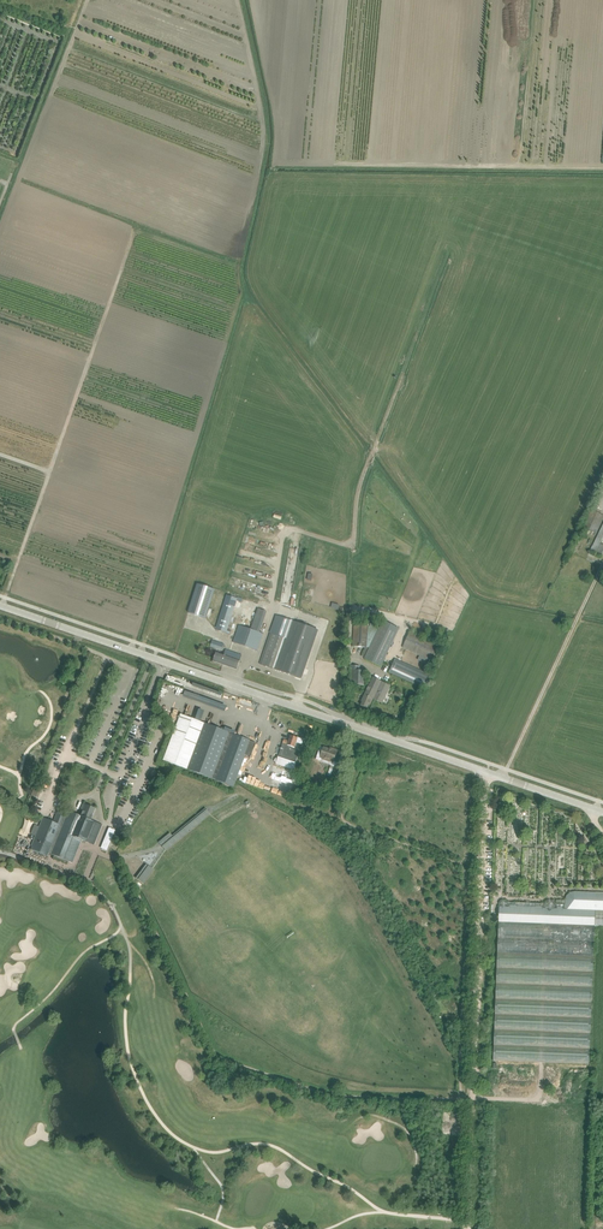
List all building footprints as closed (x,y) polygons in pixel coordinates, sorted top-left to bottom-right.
[(596,533),(602,519),(602,516),(592,510),(584,528),(596,533)] [(591,551),(595,553),(602,537),(602,525),(591,551)] [(198,584),(189,613),(206,618),(215,589),(198,584)] [(216,629),(226,632),(230,634),(231,632),(226,630),(236,598),(227,595),(216,629)] [(271,633),(260,664),(301,678),(318,630),(277,616),(271,633)] [(362,656),(365,657),(380,627),(369,622),(369,624),(367,648),(365,648),(362,656)] [(352,647),(365,648),(367,648),(369,624),(354,623),(352,647)] [(380,627),(365,657),(365,659),(367,660),(377,665),(381,667),(398,632),(381,624),(380,627)] [(239,625),(235,637),(233,642),(257,651),(263,634),(239,625)] [(403,649),(433,662),(440,646),(409,634),(403,649)] [(212,640),(210,647),(222,650),(224,644),(212,640)] [(224,655),(221,664),(237,670),(242,655),(226,650),(224,655)] [(213,661),(221,664),(224,655),(216,652),(213,661)] [(389,672),(425,689),(431,676),(396,659),(389,672)] [(359,666),(356,666),(350,666),(349,685),(364,685),(364,679),(364,670),(359,670),(359,666)] [(373,699),(382,682),(373,678),(364,696),(362,701),(363,702),(361,705),(367,708),(369,704),(370,704),(373,699)] [(390,687),(382,682),(373,699),(382,703),(385,698),(390,687)] [(180,714),(177,721),(163,760),(192,771),(233,787),(245,756),(250,758),(256,743),(180,714)] [(276,764),(294,770),(300,751),(290,748),(291,746),(295,748),(296,742),(302,744),(304,739),(297,737),(297,738),(291,736),(289,741),(284,740),(282,745),(281,748),(280,748),(281,749),(276,764)] [(330,765),(331,765),(334,766),(337,767),(338,764),(334,762),(338,750),(332,749),(332,750),(324,747),(324,748),(320,747),(316,759),(318,760),(321,761),(321,759),(322,757),(329,759),(328,760),(331,761),(330,765)] [(334,766),(331,776),(338,779),(342,769),(337,767),(334,766)] [(80,811),(79,814),(78,815),(59,808),(53,823),(42,819),(31,847),(32,848),(31,850),(47,856),(48,854),(73,864),(82,840),(91,844),(99,824),(90,820),(95,809),(85,805),(84,805),(81,811),(80,811)] [(170,833),(158,843),(162,846),(173,837),(172,836),(172,835),(170,833)] [(145,864),(135,878),(143,883),(153,870),(145,864)] [(493,1061),(589,1064),(595,926),(602,926),(602,892),(574,891),(570,893),(567,896),(565,900),(565,904),(555,904),(555,903),(554,901),(552,900),(548,900),(546,901),(545,903),(545,904),(507,902),(506,901),(506,900),(501,900),(499,902),(499,907),(499,909),(493,1061)]
